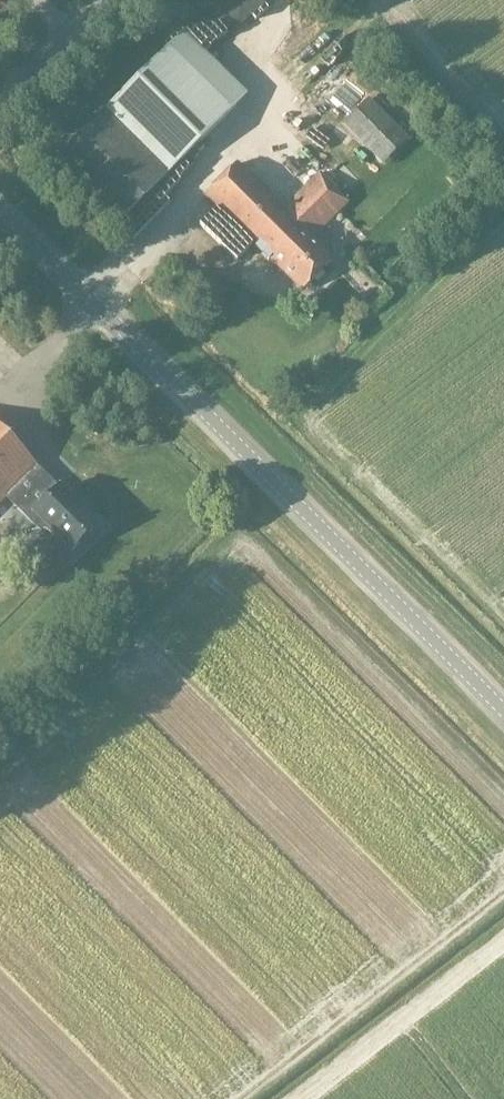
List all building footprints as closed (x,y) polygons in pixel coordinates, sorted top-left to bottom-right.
[(267,0),(224,0),(209,14),(229,35),(267,0)] [(103,111),(55,159),(119,223),(231,110),(170,50),(106,114),(103,111)] [(36,95),(28,102),(32,108),(41,100),(36,95)] [(382,164),(409,137),(368,97),(341,124),(382,164)] [(237,163),(205,194),(301,290),(332,258),(311,237),(347,202),(319,173),(283,209),(237,163)] [(16,484),(30,470),(35,465),(0,430),(0,500),(16,484)] [(96,526),(58,488),(33,513),(46,525),(43,527),(57,541),(59,538),(72,551),(96,526)]
